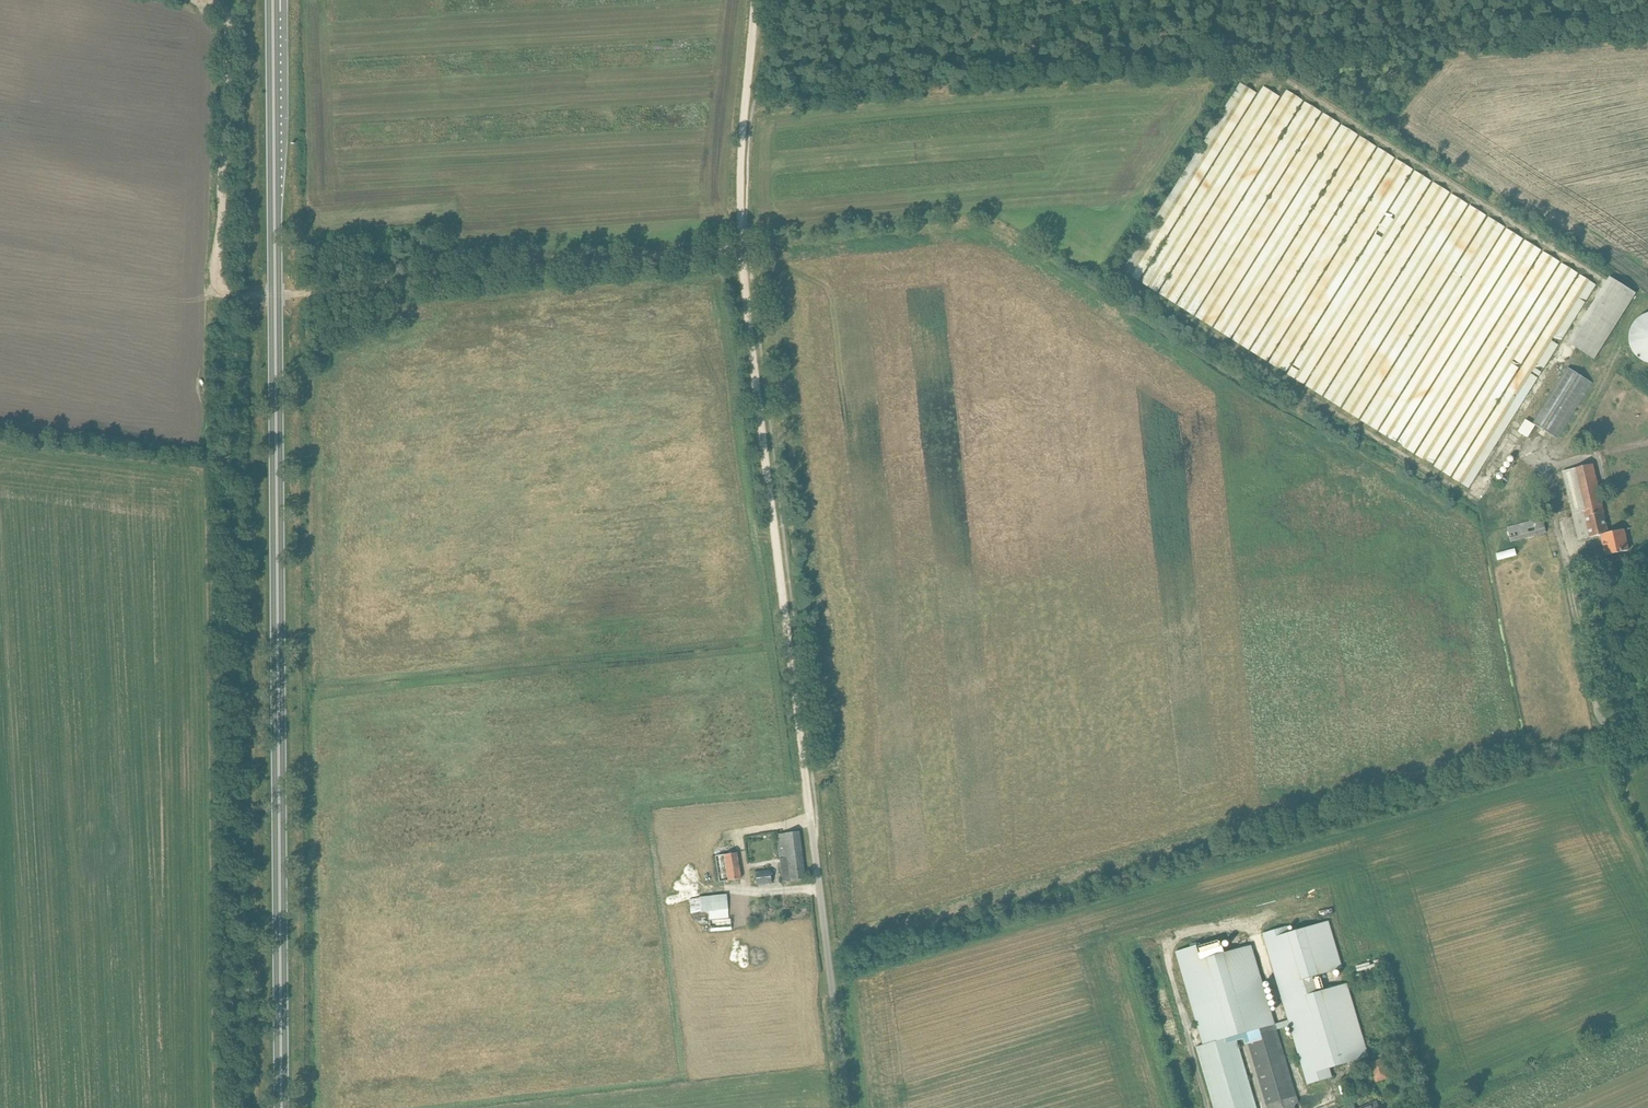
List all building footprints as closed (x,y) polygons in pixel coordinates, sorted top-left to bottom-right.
[(1259,94),(1240,83),(1122,271),(1469,488),(1596,285),(1286,90),(1281,98),(1264,87),(1259,94)] [(1594,358),(1636,293),(1610,276),(1568,341),(1594,358)] [(1645,361),(1647,362),(1647,313),(1643,314),(1637,319),(1632,324),(1629,331),(1629,338),(1630,345),(1634,352),(1639,357),(1645,361)] [(1568,367),(1539,414),(1533,423),(1526,419),(1519,431),(1528,437),(1536,425),(1557,438),(1592,382),(1568,367)] [(1573,469),(1563,471),(1573,514),(1584,511),(1590,537),(1603,534),(1607,555),(1618,553),(1628,550),(1623,529),(1608,533),(1603,512),(1604,512),(1593,464),(1573,469)] [(1542,518),(1507,527),(1511,542),(1546,532),(1542,518)] [(799,831),(788,833),(776,834),(780,863),(782,882),(805,879),(799,831)] [(737,853),(715,856),(718,882),(741,879),(739,866),(737,853)] [(755,871),(756,885),(772,884),(771,870),(755,871)] [(691,914),(701,911),(698,897),(688,900),(691,914)] [(1287,926),(1263,933),(1289,1020),(1275,1024),(1276,1030),(1290,1025),(1308,1084),(1332,1077),(1330,1068),(1369,1056),(1347,983),(1316,993),(1315,990),(1324,987),(1321,978),(1312,980),(1311,977),(1343,968),(1329,921),(1289,933),(1287,926)] [(1176,952),(1203,1045),(1197,1047),(1215,1107),(1257,1107),(1237,1041),(1247,1038),(1268,1107),(1295,1107),(1292,1097),(1296,1095),(1280,1040),(1276,1030),(1275,1024),(1253,949),(1226,957),(1221,938),(1176,952)] [(1356,966),(1358,971),(1380,965),(1379,963),(1379,959),(1368,963),(1356,966)] [(1372,1055),(1383,1051),(1381,1045),(1370,1048),(1372,1055)] [(1370,1063),(1376,1083),(1390,1079),(1388,1073),(1395,1071),(1390,1056),(1370,1063)]
